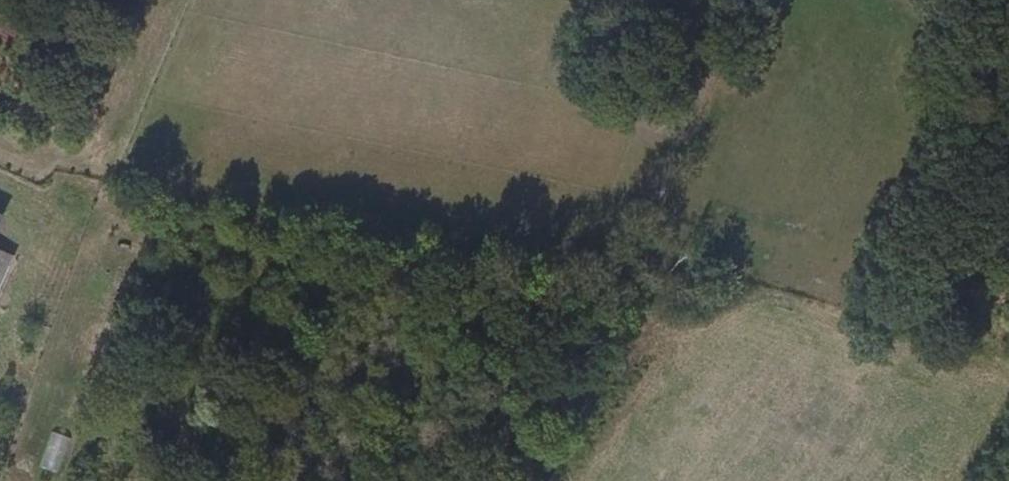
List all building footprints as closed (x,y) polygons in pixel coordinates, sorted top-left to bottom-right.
[(0,250),(0,292),(15,258),(0,250)] [(41,464),(59,471),(72,437),(54,430),(41,464)]
